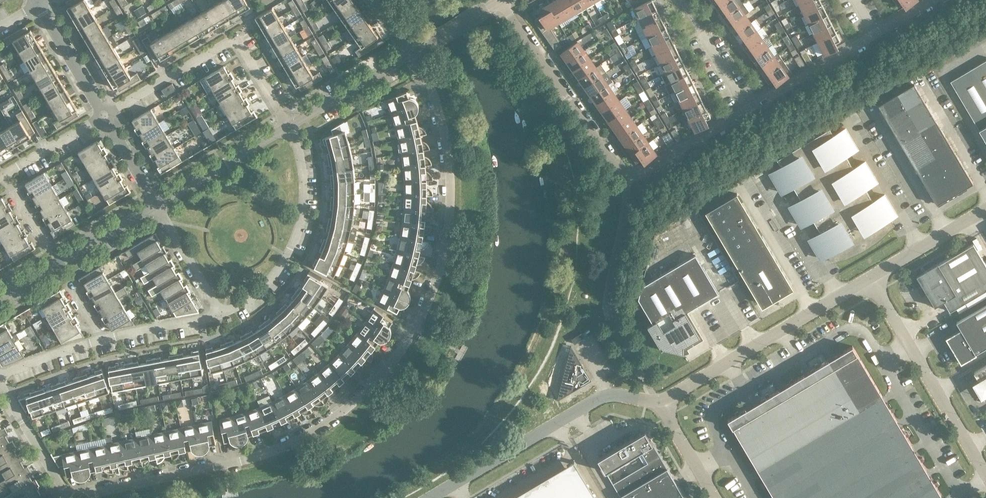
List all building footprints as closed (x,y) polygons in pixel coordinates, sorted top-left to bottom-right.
[(66,2),(68,5),(69,7),(67,8),(71,15),(73,18),(90,8),(86,0),(68,0),(66,2)] [(232,0),(222,0),(220,1),(229,17),(230,19),(233,17),(240,13),(232,0)] [(240,13),(247,8),(250,7),(249,5),(246,0),(232,0),(240,13)] [(293,0),(290,0),(288,2),(292,9),(297,6),(293,0)] [(329,0),(335,10),(349,0),(329,0)] [(357,0),(349,0),(335,10),(342,19),(358,7),(356,5),(356,4),(358,2),(357,0)] [(557,0),(556,0),(548,5),(558,22),(567,16),(557,0)] [(569,0),(557,0),(567,16),(576,11),(569,0)] [(581,0),(569,0),(576,11),(585,6),(581,0)] [(639,17),(657,8),(653,0),(650,0),(634,8),(639,17)] [(717,8),(729,0),(711,0),(717,8)] [(741,0),(729,0),(717,8),(723,17),(739,5),(743,3),(741,0)] [(820,0),(809,0),(800,5),(805,14),(823,5),(820,0)] [(956,0),(946,0),(943,2),(947,8),(957,2),(956,0)] [(229,17),(220,1),(210,7),(220,24),(230,19),(229,17)] [(157,7),(154,2),(147,6),(149,11),(157,7)] [(308,9),(304,2),(299,5),(303,12),(308,9)] [(122,12),(118,5),(113,8),(118,15),(122,12)] [(168,10),(165,5),(158,9),(161,14),(168,10)] [(558,22),(548,5),(541,9),(544,14),(550,26),(558,22)] [(745,14),(739,5),(723,17),(728,25),(745,14)] [(827,14),(823,5),(805,14),(810,23),(827,14)] [(301,13),(297,6),(292,9),(296,16),(301,13)] [(220,24),(210,7),(200,13),(210,30),(220,24)] [(279,17),(273,7),(257,16),(255,17),(257,20),(261,27),(279,17)] [(360,10),(358,7),(342,19),(348,28),(367,15),(363,9),(361,11),(360,10)] [(96,18),(90,8),(73,18),(74,20),(79,28),(96,18)] [(661,18),(657,8),(639,17),(644,26),(661,18)] [(161,14),(158,9),(151,14),(154,18),(161,14)] [(210,30),(200,13),(190,19),(200,36),(210,30)] [(311,14),(307,17),(311,24),(315,21),(311,14)] [(550,26),(544,14),(534,19),(555,50),(561,46),(550,26)] [(751,22),(745,14),(728,25),(734,33),(751,22)] [(832,23),(827,14),(810,23),(814,32),(832,23)] [(371,21),(367,15),(348,28),(355,38),(371,26),(369,23),(371,21)] [(130,25),(125,17),(121,20),(125,27),(130,25)] [(284,27),(279,17),(261,27),(265,34),(267,37),(269,36),(284,27)] [(102,27),(96,18),(79,28),(83,35),(85,38),(102,27)] [(144,18),(137,22),(140,27),(147,23),(144,18)] [(308,26),(304,18),(299,21),(304,28),(308,26)] [(666,27),(661,18),(644,26),(648,36),(666,27)] [(200,36),(190,19),(180,25),(191,42),(194,40),(200,36)] [(320,29),(315,21),(311,24),(315,31),(320,29)] [(756,31),(751,22),(734,33),(740,42),(756,31)] [(836,32),(832,23),(814,32),(819,41),(836,32)] [(28,29),(26,25),(4,38),(8,44),(14,41),(19,50),(37,40),(35,37),(31,29),(29,31),(28,29)] [(134,32),(130,25),(125,27),(129,34),(134,32)] [(191,42),(180,25),(171,30),(181,48),(188,43),(191,42)] [(312,33),(308,26),(304,28),(308,35),(312,33)] [(373,29),(371,26),(355,38),(361,46),(355,51),(359,56),(385,41),(383,38),(376,28),(374,30),(373,29)] [(108,37),(102,27),(85,38),(86,40),(91,48),(108,37)] [(290,36),(284,27),(269,36),(267,37),(269,40),(273,47),(290,36)] [(670,36),(666,27),(648,36),(653,45),(670,36)] [(181,48),(171,30),(161,36),(171,54),(174,52),(181,48)] [(762,39),(756,31),(740,42),(746,50),(762,39)] [(840,40),(836,32),(819,41),(825,54),(837,46),(835,42),(840,40)] [(323,34),(318,37),(322,44),(327,41),(323,34)] [(148,35),(142,39),(155,61),(159,58),(160,58),(161,60),(168,55),(171,54),(161,36),(152,42),(148,35)] [(296,46),(290,36),(273,47),(277,54),(279,56),(281,55),(296,46)] [(675,45),(670,36),(653,45),(657,54),(675,45)] [(767,36),(762,39),(746,50),(752,59),(768,47),(773,44),(767,36)] [(114,47),(108,37),(91,48),(95,55),(96,58),(114,47)] [(141,44),(137,37),(132,40),(137,47),(141,44)] [(320,45),(316,38),(311,41),(315,48),(320,45)] [(38,43),(37,40),(19,50),(25,60),(42,50),(38,43)] [(331,48),(327,41),(322,44),(327,51),(331,48)] [(562,53),(568,61),(584,50),(578,41),(562,53)] [(145,51),(141,44),(137,47),(141,54),(145,51)] [(324,52),(320,45),(315,48),(319,55),(324,52)] [(680,54),(675,45),(657,54),(662,63),(680,54)] [(302,56),(296,46),(281,55),(279,56),(280,59),(285,66),(302,56)] [(120,57),(114,47),(96,58),(98,60),(102,67),(120,57)] [(774,56),(768,47),(752,59),(758,67),(774,56)] [(47,57),(42,50),(25,60),(31,70),(48,59),(47,57)] [(590,58),(584,50),(568,61),(573,70),(590,58)] [(806,51),(801,54),(807,64),(812,61),(806,51)] [(777,53),(774,56),(758,67),(764,75),(783,62),(777,53)] [(684,63),(680,54),(662,63),(666,72),(684,63)] [(805,65),(799,55),(794,58),(800,68),(805,65)] [(308,66),(302,56),(285,66),(289,73),(290,76),(292,75),(308,66)] [(125,67),(120,57),(102,67),(107,75),(108,77),(125,67)] [(596,67),(590,58),(573,70),(579,78),(596,67)] [(50,62),(48,59),(31,70),(37,80),(54,69),(50,62)] [(950,81),(985,141),(985,60),(950,81)] [(791,73),(783,62),(764,75),(768,82),(773,79),(775,82),(775,83),(788,76),(791,73)] [(0,65),(0,67),(3,73),(8,70),(4,63),(0,65)] [(600,63),(596,67),(579,78),(585,86),(601,75),(606,72),(600,63)] [(689,72),(684,63),(666,72),(671,81),(689,72)] [(331,64),(327,66),(331,73),(335,71),(331,64)] [(224,65),(205,77),(200,80),(208,93),(213,90),(232,79),(234,78),(232,74),(231,71),(228,73),(227,71),(224,65)] [(313,75),(308,66),(292,75),(290,76),(292,79),(296,86),(298,85),(300,89),(301,90),(323,78),(319,71),(313,75)] [(131,76),(125,67),(108,77),(109,79),(114,87),(116,86),(117,89),(119,92),(141,79),(137,72),(131,76)] [(59,77),(54,69),(37,80),(43,89),(60,79),(59,77)] [(12,77),(8,70),(3,73),(8,80),(12,77)] [(693,82),(689,72),(671,81),(675,91),(693,82)] [(607,83),(601,75),(585,86),(591,95),(607,83)] [(61,82),(60,79),(43,89),(49,99),(66,89),(61,82)] [(232,79),(213,90),(221,103),(240,92),(242,91),(240,87),(238,84),(236,85),(235,84),(232,79)] [(607,84),(607,83),(591,95),(597,103),(613,92),(618,88),(612,80),(607,84)] [(16,82),(11,85),(15,92),(20,90),(16,82)] [(698,91),(693,82),(675,91),(680,100),(698,91)] [(176,89),(172,83),(162,89),(165,96),(176,89)] [(914,83),(896,94),(904,108),(923,97),(914,83)] [(70,96),(66,89),(49,99),(54,109),(72,99),(70,96)] [(24,97),(20,90),(15,92),(19,99),(24,97)] [(386,99),(391,113),(418,103),(418,102),(417,102),(417,100),(416,99),(415,98),(414,98),(413,98),(412,97),(411,97),(409,96),(408,93),(407,91),(386,99)] [(702,100),(698,91),(680,100),(685,109),(702,100)] [(240,92),(221,103),(228,116),(247,104),(247,105),(250,104),(248,100),(246,97),(244,98),(243,97),(240,92)] [(619,100),(613,92),(597,103),(603,112),(619,100)] [(178,94),(173,97),(176,102),(181,99),(178,94)] [(904,108),(896,94),(878,104),(886,119),(904,108)] [(931,111),(923,97),(904,108),(913,122),(931,111)] [(73,101),(72,99),(54,109),(60,118),(54,122),(57,128),(79,115),(77,112),(76,110),(78,109),(73,101)] [(625,109),(619,100),(603,112),(609,120),(625,109)] [(707,109),(702,100),(685,109),(689,118),(707,109)] [(27,102),(23,105),(27,112),(31,109),(27,102)] [(418,104),(418,103),(391,113),(395,126),(417,120),(416,117),(415,114),(416,114),(416,113),(417,112),(418,111),(418,110),(418,109),(419,108),(419,107),(419,106),(419,105),(418,104)] [(247,104),(228,116),(236,129),(257,116),(256,113),(254,110),(251,111),(250,110),(247,105),(247,104)] [(186,106),(179,110),(182,115),(189,111),(186,106)] [(192,109),(196,117),(203,113),(200,107),(195,107),(192,109)] [(159,122),(151,108),(132,120),(136,126),(137,127),(134,128),(136,131),(138,135),(141,133),(140,133),(159,122)] [(913,122),(904,108),(886,119),(895,133),(913,122)] [(36,117),(31,109),(27,112),(31,119),(36,117)] [(631,117),(625,109),(609,120),(614,128),(631,117)] [(711,117),(707,109),(689,118),(695,130),(708,123),(707,122),(707,123),(705,119),(711,117)] [(35,132),(22,110),(16,114),(20,120),(10,125),(20,141),(21,143),(23,141),(31,137),(30,135),(32,134),(35,132)] [(939,125),(931,111),(913,122),(921,136),(939,125)] [(637,125),(631,117),(614,128),(620,137),(637,125)] [(37,119),(33,122),(37,129),(41,126),(37,119)] [(194,119),(189,122),(192,127),(197,124),(194,119)] [(418,123),(417,120),(395,126),(399,139),(421,134),(421,135),(427,133),(426,132),(426,131),(426,130),(425,129),(424,128),(423,127),(422,127),(421,126),(420,126),(418,125),(418,123)] [(201,125),(204,130),(210,127),(207,121),(201,125)] [(345,122),(344,121),(331,129),(331,130),(332,129),(333,134),(323,138),(325,145),(327,144),(328,145),(329,148),(349,142),(345,130),(343,131),(340,124),(345,122)] [(167,135),(159,122),(140,133),(141,133),(143,138),(144,140),(142,141),(144,144),(146,148),(148,146),(167,135)] [(921,136),(913,122),(895,133),(903,147),(921,136)] [(20,141),(10,125),(1,131),(11,149),(18,144),(21,143),(20,141)] [(642,134),(637,125),(620,137),(626,145),(642,134)] [(948,140),(939,125),(921,136),(930,150),(948,140)] [(675,128),(671,131),(677,141),(682,139),(675,128)] [(873,201),(869,194),(865,188),(876,181),(870,171),(864,161),(853,168),(850,161),(846,155),(857,148),(851,138),(845,128),(834,135),(830,128),(803,143),(777,159),(781,166),(770,172),(776,182),(782,192),(793,186),(797,192),(801,199),(790,205),(796,215),(802,225),(813,219),(817,225),(821,232),(810,238),(815,248),(821,258),(832,252),(836,259),(841,258),(844,256),(847,255),(851,254),(855,252),(857,251),(862,249),(865,247),(866,246),(871,243),(874,241),(878,238),(881,235),(884,233),(886,230),(889,228),(885,221),(896,214),(890,204),(884,194),(873,201)] [(1,131),(0,132),(0,153),(1,154),(4,153),(11,149),(1,131)] [(675,143),(668,132),(664,135),(670,145),(675,143)] [(421,134),(399,139),(401,153),(424,149),(424,150),(430,149),(430,148),(429,147),(429,146),(429,145),(428,144),(427,143),(426,142),(425,141),(423,141),(422,140),(421,137),(421,135),(421,134)] [(648,142),(642,134),(626,145),(632,154),(648,142)] [(175,148),(167,135),(148,146),(151,152),(152,153),(150,154),(154,161),(156,159),(175,148)] [(208,138),(211,143),(217,139),(214,135),(208,138)] [(930,150),(921,136),(903,147),(912,161),(930,150)] [(207,139),(202,142),(205,147),(210,144),(207,139)] [(101,146),(97,140),(78,152),(86,165),(105,154),(106,154),(108,153),(106,150),(104,146),(102,148),(101,146)] [(956,154),(948,140),(930,150),(938,165),(956,154)] [(352,155),(349,142),(329,148),(329,151),(330,152),(327,153),(328,159),(352,155)] [(656,154),(648,142),(632,154),(637,160),(641,157),(644,160),(643,160),(644,161),(656,154)] [(182,161),(175,148),(156,159),(159,164),(160,166),(157,167),(159,170),(161,174),(182,161)] [(424,149),(401,153),(403,167),(426,164),(426,165),(432,164),(432,163),(431,162),(431,161),(430,159),(429,158),(428,157),(427,156),(426,156),(424,155),(424,152),(424,150),(424,149)] [(938,165),(930,150),(912,161),(920,175),(938,165)] [(105,154),(86,165),(94,178),(113,167),(115,166),(113,162),(112,159),(109,161),(109,159),(106,154),(105,154)] [(965,168),(956,154),(938,165),(947,179),(965,168)] [(354,167),(352,155),(328,159),(330,166),(332,165),(332,166),(333,169),(354,167)] [(426,164),(403,167),(404,181),(427,180),(433,180),(433,179),(433,178),(433,177),(432,176),(432,175),(431,174),(430,173),(429,172),(428,171),(427,171),(426,170),(426,167),(426,165),(426,164)] [(947,179),(938,165),(920,175),(928,189),(947,179)] [(113,167),(94,178),(102,191),(121,180),(123,179),(121,175),(119,172),(117,173),(116,172),(113,167)] [(355,179),(354,167),(333,169),(333,172),(333,173),(331,174),(331,181),(355,179)] [(973,182),(965,168),(947,179),(955,193),(973,182)] [(66,170),(61,173),(64,178),(69,175),(66,170)] [(52,185),(44,172),(25,183),(29,189),(30,190),(27,192),(29,194),(31,198),(34,197),(33,196),(52,185)] [(69,175),(64,178),(67,183),(72,180),(69,175)] [(355,192),(355,179),(331,181),(331,187),(334,187),(334,188),(334,191),(355,192)] [(955,193),(947,179),(928,189),(937,204),(955,193)] [(121,180),(102,191),(109,204),(131,192),(129,188),(127,185),(125,186),(124,185),(121,180)] [(427,180),(404,181),(405,194),(427,195),(433,195),(433,194),(433,193),(433,192),(432,191),(432,189),(431,189),(430,188),(430,187),(428,186),(427,185),(427,182),(427,180)] [(60,198),(52,185),(33,196),(34,197),(37,202),(37,203),(35,205),(37,208),(39,211),(41,210),(41,209),(60,198)] [(355,192),(334,191),(334,194),(334,195),(331,195),(331,202),(355,204),(355,192)] [(427,195),(405,194),(404,208),(433,210),(433,209),(432,208),(432,207),(432,206),(431,205),(431,204),(430,203),(429,202),(428,201),(427,201),(427,198),(427,195)] [(737,194),(705,212),(755,297),(759,304),(768,298),(771,303),(784,295),(782,291),(791,285),(787,278),(737,194)] [(2,197),(0,198),(0,216),(10,210),(10,211),(12,209),(11,206),(9,203),(6,204),(6,203),(2,197)] [(68,211),(60,198),(41,209),(41,210),(44,215),(45,216),(43,217),(45,221),(47,224),(49,223),(49,222),(68,211)] [(355,204),(331,202),(330,209),(333,209),(333,210),(332,213),(353,216),(355,204)] [(433,210),(404,208),(403,222),(425,225),(425,222),(426,219),(427,219),(428,218),(429,217),(430,216),(431,215),(432,213),(432,212),(432,211),(433,210)] [(0,216),(0,234),(18,223),(18,224),(20,222),(17,217),(16,216),(14,217),(13,216),(10,211),(10,210),(0,216)] [(76,224),(68,211),(49,222),(49,223),(52,228),(53,229),(50,230),(52,234),(54,237),(76,224)] [(353,216),(332,213),(332,216),(332,217),(329,217),(328,223),(351,228),(353,216)] [(425,225),(403,222),(400,236),(422,240),(423,240),(423,237),(423,234),(425,234),(426,233),(427,232),(428,232),(429,231),(429,230),(430,230),(430,229),(430,228),(431,227),(431,225),(425,225)] [(0,234),(0,237),(6,247),(25,236),(28,235),(24,229),(22,230),(21,229),(18,224),(18,223),(0,234)] [(351,228),(328,223),(326,230),(329,231),(329,232),(328,235),(348,240),(351,228)] [(138,252),(142,258),(142,259),(161,247),(158,242),(157,241),(159,239),(157,235),(156,233),(125,251),(129,257),(138,252)] [(348,240),(328,235),(327,238),(327,239),(324,238),(322,244),(344,252),(348,240)] [(28,242),(25,236),(6,247),(14,261),(35,248),(34,245),(31,242),(29,243),(28,242)] [(422,240),(400,236),(397,249),(419,255),(420,252),(420,249),(422,249),(423,248),(425,247),(426,246),(427,245),(428,244),(428,242),(429,241),(423,240),(422,240)] [(923,271),(916,275),(935,306),(944,301),(950,311),(985,289),(985,265),(973,243),(939,264),(938,263),(923,271)] [(344,252),(322,244),(319,250),(322,252),(320,255),(340,264),(344,252)] [(163,246),(161,247),(142,259),(142,258),(133,264),(137,270),(146,265),(150,271),(150,272),(169,260),(165,254),(165,253),(167,252),(165,249),(163,246)] [(419,255),(397,249),(394,263),(415,269),(416,266),(417,264),(418,264),(420,263),(421,262),(422,261),(423,260),(424,260),(424,259),(425,258),(425,257),(425,256),(419,255)] [(695,254),(641,286),(638,298),(653,323),(647,326),(660,347),(662,347),(663,348),(661,349),(662,350),(664,348),(684,354),(684,353),(683,346),(684,346),(685,346),(686,346),(700,337),(686,312),(718,293),(695,254)] [(340,264),(320,255),(319,258),(319,259),(316,258),(313,264),(334,275),(340,264)] [(171,258),(169,260),(150,272),(150,271),(141,276),(144,283),(153,278),(157,284),(158,284),(177,273),(176,273),(173,267),(172,266),(175,265),(173,261),(171,258)] [(357,262),(354,270),(358,272),(362,263),(357,262)] [(415,269),(394,263),(389,276),(410,284),(411,281),(412,278),(413,278),(415,278),(416,277),(418,276),(419,275),(419,274),(420,274),(420,273),(420,272),(421,272),(421,271),(415,269)] [(108,279),(100,266),(79,278),(81,281),(83,285),(85,283),(85,284),(89,290),(108,279)] [(308,273),(320,281),(322,278),(309,270),(308,273)] [(358,272),(354,270),(350,278),(354,280),(358,272)] [(179,271),(176,273),(177,273),(158,284),(157,284),(148,289),(152,296),(161,291),(165,297),(184,286),(181,280),(180,279),(182,278),(180,274),(179,271)] [(306,282),(304,284),(322,296),(328,286),(320,281),(308,273),(304,279),(306,281),(306,282)] [(410,284),(389,276),(384,289),(410,300),(410,299),(411,297),(411,296),(410,295),(410,293),(410,292),(409,290),(408,290),(408,289),(409,287),(410,284)] [(115,291),(108,279),(89,290),(86,291),(88,295),(90,298),(93,296),(93,297),(96,303),(97,303),(116,292),(115,291)] [(186,284),(184,286),(165,297),(176,316),(199,312),(188,293),(188,292),(190,291),(189,289),(186,284)] [(322,296),(304,284),(302,287),(302,288),(300,286),(295,291),(314,306),(322,296)] [(128,293),(125,286),(115,291),(116,292),(97,303),(96,303),(94,304),(96,307),(98,311),(100,309),(101,310),(104,316),(123,305),(119,298),(128,293)] [(62,293),(60,289),(39,302),(46,315),(65,304),(62,298),(61,297),(64,296),(62,293)] [(410,300),(384,289),(377,301),(378,302),(397,312),(399,309),(400,306),(402,306),(403,306),(404,306),(406,305),(407,304),(408,303),(409,302),(409,301),(410,300)] [(314,306),(295,291),(291,297),(293,298),(293,299),(291,302),(306,316),(314,306)] [(144,300),(141,295),(135,299),(138,304),(144,300)] [(339,297),(334,305),(338,308),(343,300),(339,297)] [(348,300),(345,305),(350,308),(353,303),(348,300)] [(68,302),(65,304),(46,315),(54,328),(73,317),(70,311),(69,310),(71,309),(69,305),(68,302)] [(306,316),(291,302),(288,304),(286,303),(281,307),(297,325),(306,316)] [(396,313),(397,312),(378,302),(377,304),(396,314),(396,313)] [(961,329),(950,336),(955,345),(952,347),(961,363),(976,354),(976,353),(985,347),(985,304),(956,321),(961,329)] [(135,324),(123,305),(104,316),(102,317),(104,320),(106,323),(108,322),(108,323),(112,329),(135,324)] [(338,308),(334,305),(329,312),(333,315),(338,308)] [(344,305),(337,315),(343,319),(349,309),(344,305)] [(297,325),(281,307),(276,312),(278,314),(277,315),(275,317),(288,333),(297,325)] [(373,308),(366,320),(390,336),(390,335),(391,334),(391,333),(391,332),(391,331),(391,329),(391,328),(390,326),(390,325),(391,322),(393,320),(373,308)] [(75,315),(73,317),(54,328),(63,343),(85,336),(77,324),(77,323),(79,322),(77,318),(75,315)] [(288,333),(275,317),(272,319),(270,317),(264,321),(279,341),(288,333)] [(323,319),(317,326),(321,329),(327,322),(323,319)] [(390,336),(366,320),(358,332),(376,345),(377,343),(379,341),(381,341),(382,341),(383,341),(385,340),(386,340),(387,339),(388,339),(389,337),(390,336)] [(279,341),(264,321),(259,325),(260,327),(260,328),(257,330),(268,348),(279,341)] [(333,321),(330,325),(336,329),(339,325),(333,321)] [(12,336),(5,322),(0,325),(0,343),(12,336)] [(36,334),(31,325),(25,328),(31,337),(36,334)] [(321,329),(317,326),(311,333),(315,336),(321,329)] [(252,330),(246,333),(258,354),(268,348),(257,330),(254,331),(254,332),(252,330)] [(376,345),(358,332),(349,342),(366,357),(370,361),(371,361),(371,360),(372,360),(372,358),(373,357),(373,356),(373,354),(373,353),(373,352),(373,351),(372,350),(374,348),(376,345)] [(258,354),(246,333),(240,336),(241,338),(241,339),(238,340),(246,359),(258,354)] [(321,334),(317,338),(321,342),(325,339),(321,334)] [(12,336),(0,343),(0,358),(4,365),(25,357),(12,336)] [(233,339),(227,342),(235,364),(246,359),(238,340),(235,341),(234,342),(233,339)] [(305,339),(298,344),(301,348),(308,342),(305,339)] [(235,364),(227,342),(220,344),(221,347),(220,347),(217,348),(223,368),(235,364)] [(366,357),(349,342),(340,353),(356,368),(356,369),(360,373),(361,372),(362,370),(363,369),(363,367),(363,366),(363,365),(363,364),(363,363),(362,361),(364,359),(366,357)] [(301,348),(298,344),(291,350),(294,354),(301,348)] [(840,364),(837,366),(861,408),(873,401),(882,396),(852,345),(844,350),(842,347),(839,349),(841,352),(835,355),(840,364)] [(211,371),(223,368),(217,348),(214,349),(213,349),(212,346),(206,348),(211,371)] [(309,347),(304,351),(308,356),(313,352),(309,347)] [(191,354),(188,354),(192,375),(203,373),(199,349),(191,351),(192,354),(191,354)] [(303,351),(299,355),(303,360),(307,357),(303,351)] [(183,352),(176,354),(180,377),(192,375),(188,354),(184,355),(183,352)] [(356,368),(340,353),(330,362),(345,379),(349,384),(349,383),(350,383),(351,381),(351,380),(352,380),(352,378),(352,377),(352,376),(352,375),(352,374),(352,372),(353,371),(356,369),(356,368)] [(180,377),(176,354),(169,355),(169,358),(168,358),(165,359),(169,379),(180,377)] [(284,355),(276,360),(279,364),(287,359),(284,355)] [(161,356),(154,358),(158,381),(169,379),(165,359),(162,359),(161,359),(161,356)] [(158,381),(154,358),(146,359),(147,362),(146,362),(143,363),(147,384),(158,381)] [(279,364),(276,360),(269,365),(271,369),(279,364)] [(815,379),(812,381),(836,423),(861,408),(837,366),(833,369),(828,360),(819,365),(817,362),(814,364),(816,367),(810,370),(815,379)] [(138,361),(131,362),(135,386),(147,384),(143,363),(140,363),(139,363),(138,361)] [(135,386),(131,362),(124,363),(124,366),(120,367),(124,388),(135,386)] [(345,379),(330,362),(319,371),(333,389),(337,394),(338,393),(339,392),(340,391),(340,390),(341,389),(341,388),(341,387),(341,386),(341,384),(341,383),(340,383),(343,381),(345,379)] [(113,390),(124,388),(120,367),(117,367),(116,368),(116,365),(108,366),(113,390)] [(978,380),(979,381),(980,381),(985,391),(985,365),(974,372),(978,380)] [(95,373),(92,374),(98,394),(110,391),(102,368),(95,370),(96,373),(95,373)] [(261,369),(253,373),(255,377),(263,373),(261,369)] [(333,389),(319,371),(308,380),(325,403),(326,402),(327,401),(328,400),(328,399),(329,398),(329,397),(329,396),(329,395),(329,394),(329,393),(331,391),(333,389)] [(87,373),(80,375),(88,398),(98,394),(92,374),(89,375),(88,376),(87,373)] [(255,377),(253,373),(244,377),(246,381),(255,377)] [(791,394),(787,396),(812,437),(820,433),(836,423),(812,381),(808,383),(803,374),(794,379),(793,377),(789,379),(791,381),(785,385),(791,394)] [(88,398),(80,375),(73,378),(74,380),(73,381),(70,382),(77,402),(88,398)] [(65,380),(58,383),(66,405),(77,402),(70,382),(67,383),(66,383),(65,380)] [(325,403),(308,380),(297,388),(309,407),(309,406),(311,405),(314,403),(315,404),(316,405),(318,405),(320,405),(321,405),(322,405),(323,404),(324,404),(325,403)] [(66,405),(58,383),(51,385),(52,388),(48,389),(55,409),(66,405)] [(44,387),(37,390),(44,413),(55,409),(48,389),(46,390),(45,390),(44,387)] [(309,407),(297,388),(285,395),(296,414),(298,413),(301,411),(302,412),(303,413),(305,413),(306,413),(308,413),(309,413),(311,413),(312,412),(309,406),(309,407)] [(766,408),(758,413),(783,455),(812,437),(787,396),(783,398),(778,389),(770,394),(768,391),(765,393),(766,396),(761,399),(766,408)] [(44,413),(37,390),(30,392),(31,395),(30,395),(19,399),(25,410),(31,408),(33,416),(44,413)] [(296,414),(285,395),(272,401),(282,421),(285,420),(287,419),(288,419),(289,420),(290,420),(292,421),(293,421),(294,421),(296,421),(297,420),(298,420),(299,420),(296,414)] [(282,421),(272,401),(260,407),(268,428),(269,427),(271,426),(272,426),(274,425),(275,426),(276,427),(277,427),(279,428),(281,428),(282,428),(283,428),(284,427),(285,427),(282,421)] [(873,401),(861,408),(836,423),(820,433),(837,461),(890,429),(888,426),(897,420),(894,415),(896,413),(894,410),(892,411),(887,403),(878,408),(873,401)] [(268,428),(260,407),(247,412),(254,433),(260,431),(261,432),(262,433),(263,433),(264,434),(265,434),(266,434),(267,434),(268,434),(269,434),(271,433),(269,427),(268,428)] [(758,470),(766,464),(783,455),(758,413),(750,418),(745,409),(739,412),(738,409),(734,411),(736,414),(728,419),(758,470)] [(254,433),(247,412),(234,416),(241,443),(243,443),(244,442),(245,441),(246,440),(247,439),(247,438),(248,438),(248,436),(248,435),(249,435),(251,434),(254,433)] [(241,443),(234,416),(220,419),(224,441),(228,440),(230,440),(231,441),(233,442),(234,442),(235,443),(237,444),(238,444),(240,444),(241,443)] [(211,421),(196,424),(202,452),(203,452),(204,452),(205,451),(206,450),(207,450),(208,449),(209,448),(209,447),(210,446),(210,445),(210,444),(213,443),(216,443),(211,421)] [(202,452),(196,424),(181,427),(186,449),(190,448),(192,448),(192,449),(193,449),(194,450),(195,451),(196,452),(197,452),(198,452),(200,452),(201,452),(202,452)] [(2,429),(0,430),(0,448),(10,442),(9,442),(6,437),(6,435),(9,433),(5,427),(2,429)] [(186,449),(181,427),(166,431),(171,453),(172,459),(173,459),(174,458),(175,458),(177,457),(178,456),(179,454),(180,453),(180,452),(180,451),(183,450),(186,449)] [(72,428),(66,429),(67,436),(74,435),(73,432),(72,428)] [(892,433),(890,429),(837,461),(851,486),(905,454),(903,450),(912,445),(908,439),(911,438),(909,434),(906,436),(901,428),(892,433)] [(171,453),(166,431),(152,434),(157,456),(156,456),(158,462),(159,462),(160,461),(161,461),(162,460),(163,459),(164,458),(164,457),(165,457),(165,456),(165,455),(166,454),(169,453),(171,453)] [(648,433),(647,433),(646,432),(645,432),(644,433),(643,434),(643,435),(643,436),(638,439),(638,438),(603,459),(611,472),(646,452),(653,463),(618,484),(626,497),(690,497),(656,440),(655,441),(650,432),(648,433)] [(820,433),(812,437),(783,455),(766,464),(771,471),(762,477),(767,485),(764,487),(766,490),(769,489),(772,494),(781,489),(783,493),(837,461),(820,433)] [(157,456),(152,434),(137,437),(143,465),(144,465),(145,465),(146,464),(147,464),(148,462),(149,462),(150,461),(150,460),(150,459),(151,457),(154,457),(156,456),(157,456)] [(143,465),(137,437),(122,441),(127,462),(130,462),(133,461),(134,462),(135,463),(135,464),(136,464),(137,465),(138,465),(139,465),(140,466),(142,466),(143,465)] [(9,442),(10,442),(0,448),(0,465),(17,455),(14,450),(13,448),(16,446),(12,440),(9,442)] [(127,462),(122,441),(107,444),(112,466),(115,465),(118,464),(119,466),(120,467),(121,468),(122,468),(123,469),(124,469),(126,469),(127,469),(129,469),(127,462)] [(112,466),(107,444),(92,447),(97,469),(100,468),(103,468),(104,469),(105,470),(106,471),(107,471),(108,472),(109,472),(111,472),(112,472),(114,472),(112,466)] [(97,469),(92,447),(77,450),(84,479),(85,478),(87,478),(88,477),(89,475),(90,474),(91,473),(91,472),(91,470),(95,470),(97,469)] [(84,479),(77,450),(53,456),(51,453),(59,466),(65,465),(65,467),(67,475),(67,476),(71,475),(73,474),(74,475),(74,476),(75,477),(76,477),(77,478),(78,478),(79,479),(81,479),(82,479),(84,479)] [(905,454),(851,486),(859,497),(887,497),(920,479),(917,475),(926,470),(923,464),(926,462),(924,459),(921,461),(916,452),(907,458),(905,454)] [(17,455),(0,465),(0,474),(2,472),(6,479),(25,468),(25,467),(22,462),(21,461),(24,459),(20,453),(17,455)] [(837,461),(783,493),(785,496),(782,497),(831,497),(851,486),(837,461)] [(25,467),(25,468),(6,479),(0,482),(0,491),(10,485),(13,492),(14,492),(33,481),(32,480),(29,475),(29,474),(32,472),(28,466),(25,467)] [(568,468),(533,489),(534,492),(526,496),(525,494),(518,497),(585,497),(568,468)] [(920,479),(887,497),(935,497),(941,495),(936,486),(939,484),(937,481),(934,483),(931,477),(922,482),(920,479)] [(32,480),(33,481),(14,492),(13,492),(4,497),(34,497),(41,494),(37,488),(36,487),(39,485),(35,479),(32,480)] [(851,486),(831,497),(859,497),(851,486)]
